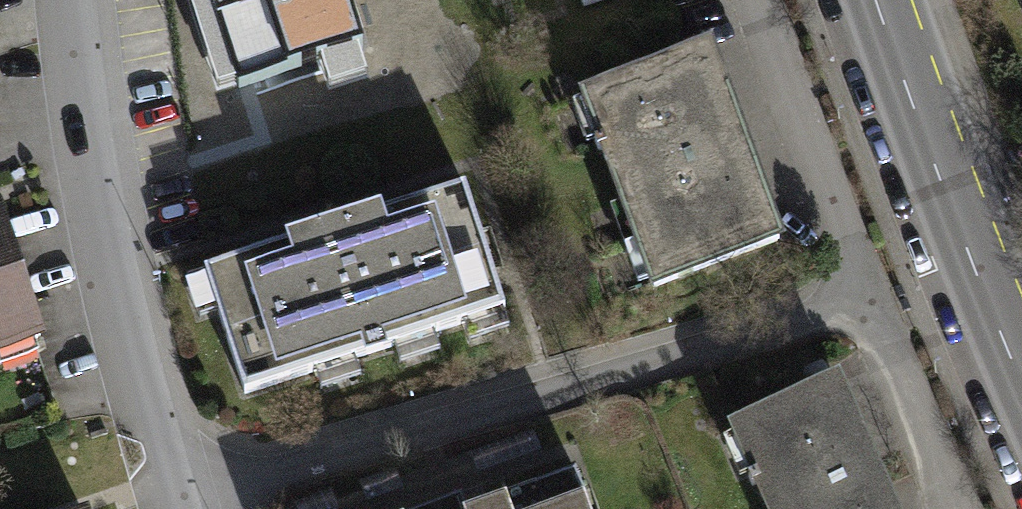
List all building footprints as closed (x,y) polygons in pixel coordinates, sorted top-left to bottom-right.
[(242,113),(361,75),(336,0),(205,0),(242,113)] [(714,34),(568,80),(629,273),(775,227),(714,34)] [(462,160),(201,251),(254,402),(516,311),(462,160)] [(0,220),(0,353),(35,343),(0,220)] [(713,404),(752,508),(881,508),(827,362),(713,404)] [(567,454),(405,508),(586,508),(567,454)]
